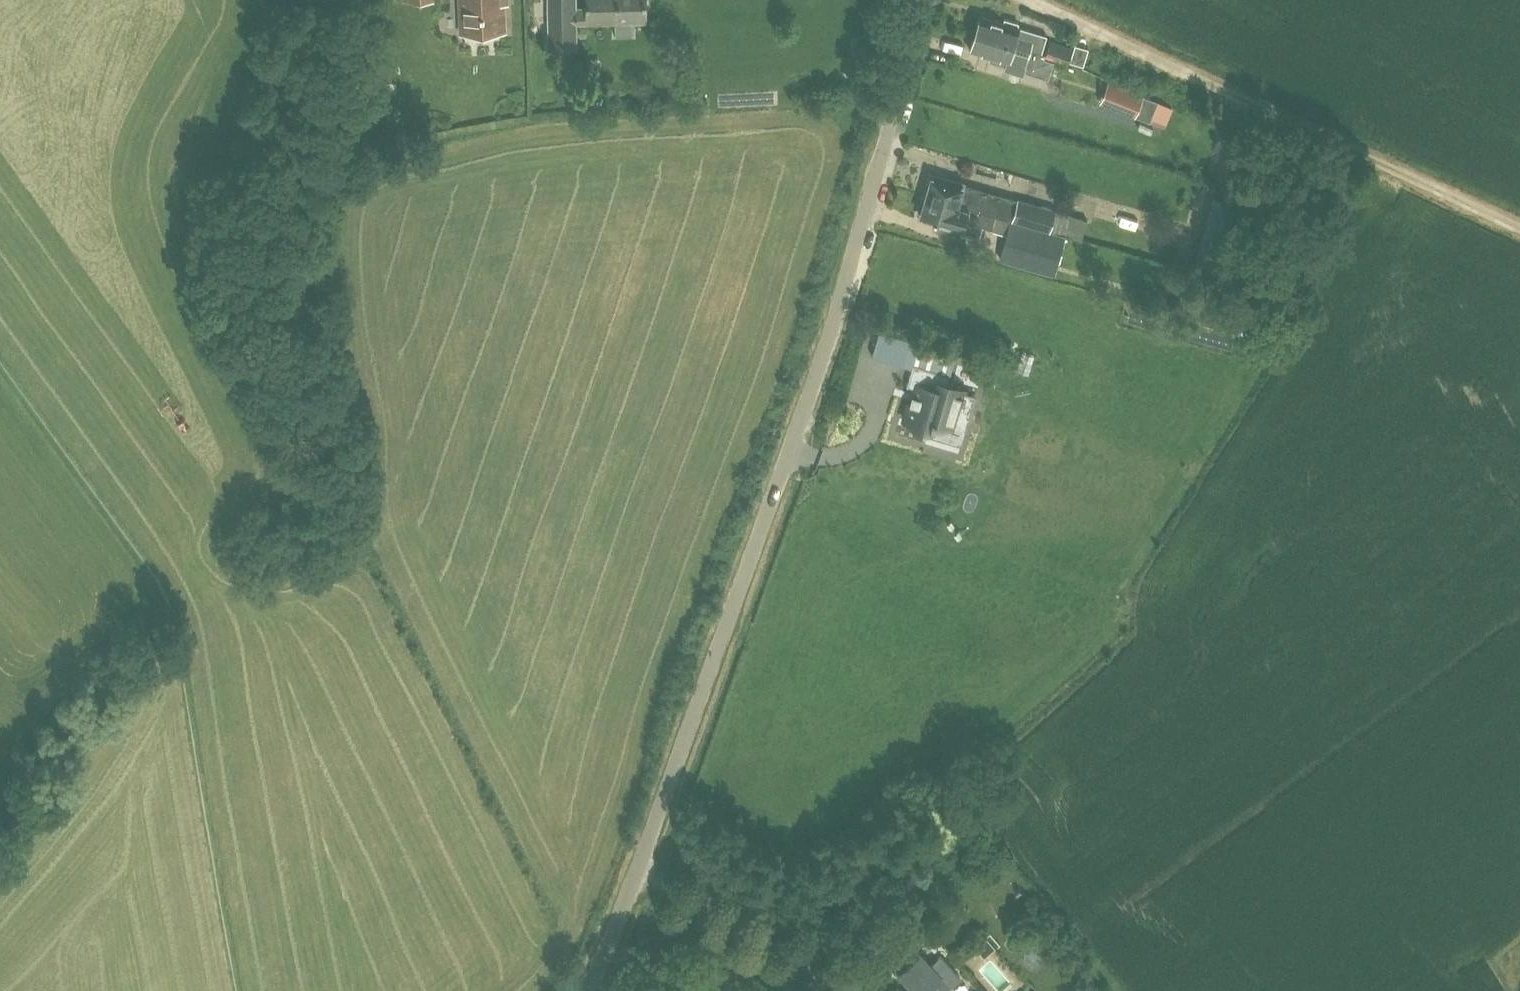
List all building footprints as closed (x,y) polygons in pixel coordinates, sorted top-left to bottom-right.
[(505,31),(504,0),(459,0),(460,32),(505,31)] [(586,7),(586,8),(575,8),(575,0),(549,0),(550,48),(576,47),(576,22),(646,20),(646,0),(586,0),(586,7)] [(1004,20),(981,13),(976,30),(1043,50),(1048,33),(1018,24),(1020,20),(1006,16),(1004,20)] [(1043,50),(976,30),(971,47),(991,53),(989,58),(1007,63),(1006,66),(1022,71),(1023,68),(1051,76),(1056,60),(1047,57),(1048,52),(1043,50)] [(1047,57),(1068,63),(1073,46),(1053,40),(1047,57)] [(1140,112),(1147,95),(1113,81),(1106,99),(1140,112)] [(1147,95),(1138,116),(1150,121),(1159,99),(1147,95)] [(995,214),(1006,217),(1012,195),(963,181),(933,173),(927,194),(995,214)] [(927,194),(922,215),(965,226),(966,221),(991,227),(995,214),(927,194)] [(1011,220),(1031,226),(1049,231),(1056,208),(1018,197),(1012,219),(1011,220)] [(1065,235),(1049,231),(1031,226),(1011,220),(1001,256),(1020,262),(1055,272),(1065,235)] [(910,401),(905,418),(931,426),(932,422),(934,423),(935,420),(966,429),(976,394),(963,391),(964,389),(947,384),(951,374),(955,357),(911,344),(905,365),(912,367),(907,385),(914,387),(913,392),(912,391),(911,393),(913,393),(911,400),(909,400),(909,401),(910,401)] [(924,920),(919,924),(927,932),(936,924),(928,916),(924,920)] [(920,953),(899,972),(913,988),(910,990),(944,990),(960,976),(939,953),(928,962),(920,953)]
